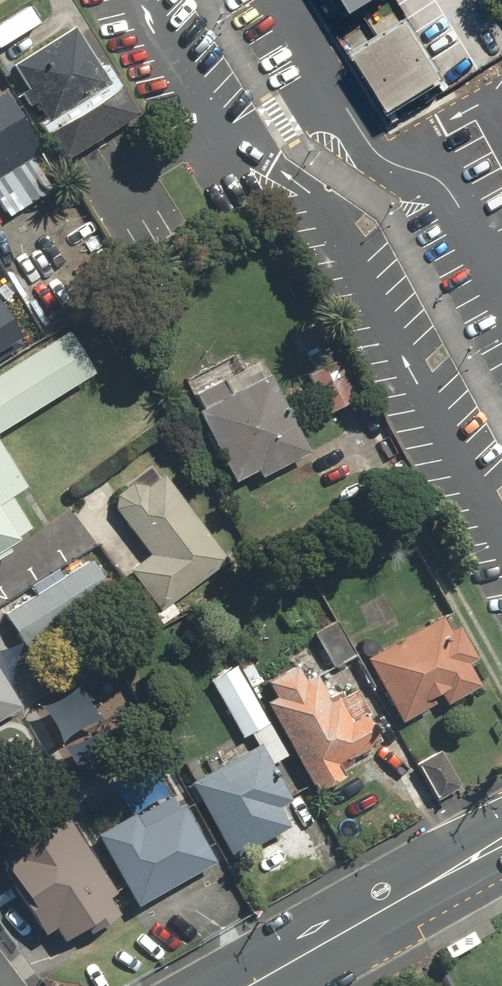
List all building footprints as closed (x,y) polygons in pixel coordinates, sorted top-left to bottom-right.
[(350,14),(372,0),(341,0),(350,14)] [(36,130),(58,163),(127,116),(67,26),(6,67),(45,124),(36,130)] [(347,57),(383,116),(436,84),(400,26),(347,57)] [(3,219),(50,190),(30,157),(35,154),(0,97),(0,214),(3,219)] [(28,344),(0,300),(0,361),(28,344)] [(87,373),(60,331),(0,369),(0,428),(87,373)] [(292,359),(322,414),(351,399),(321,343),(292,359)] [(300,454),(258,376),(226,394),(216,376),(185,392),(195,412),(189,415),(228,484),(249,473),(253,480),(300,454)] [(20,484),(0,453),(0,497),(20,484)] [(146,556),(124,572),(154,613),(223,563),(152,466),(105,500),(113,511),(146,556)] [(12,538),(0,520),(0,545),(12,538)] [(0,617),(0,619),(20,650),(109,595),(87,561),(60,578),(54,569),(28,586),(34,596),(0,617)] [(329,621),(306,634),(327,670),(349,658),(329,621)] [(360,664),(395,726),(418,713),(414,706),(434,695),(441,708),(475,689),(461,665),(469,661),(449,627),(441,632),(435,621),(360,664)] [(230,666),(203,682),(238,741),(245,737),(263,767),(283,755),(230,666)] [(261,705),(309,794),(340,778),(333,766),(376,744),(360,714),(343,723),(331,701),(324,705),(310,679),(302,683),(294,667),(259,685),(268,702),(261,705)] [(0,690),(0,717),(13,709),(0,690)] [(250,746),(182,786),(225,860),(281,828),(271,811),(284,804),(250,746)] [(433,752),(410,765),(433,803),(455,789),(433,752)] [(88,837),(129,908),(209,863),(176,805),(134,828),(127,816),(88,837)] [(46,931),(55,944),(80,926),(87,935),(112,917),(100,900),(108,893),(47,807),(0,840),(0,848),(14,867),(1,877),(22,907),(19,910),(38,936),(46,931)] [(466,933),(438,948),(445,960),(473,944),(466,933)]
